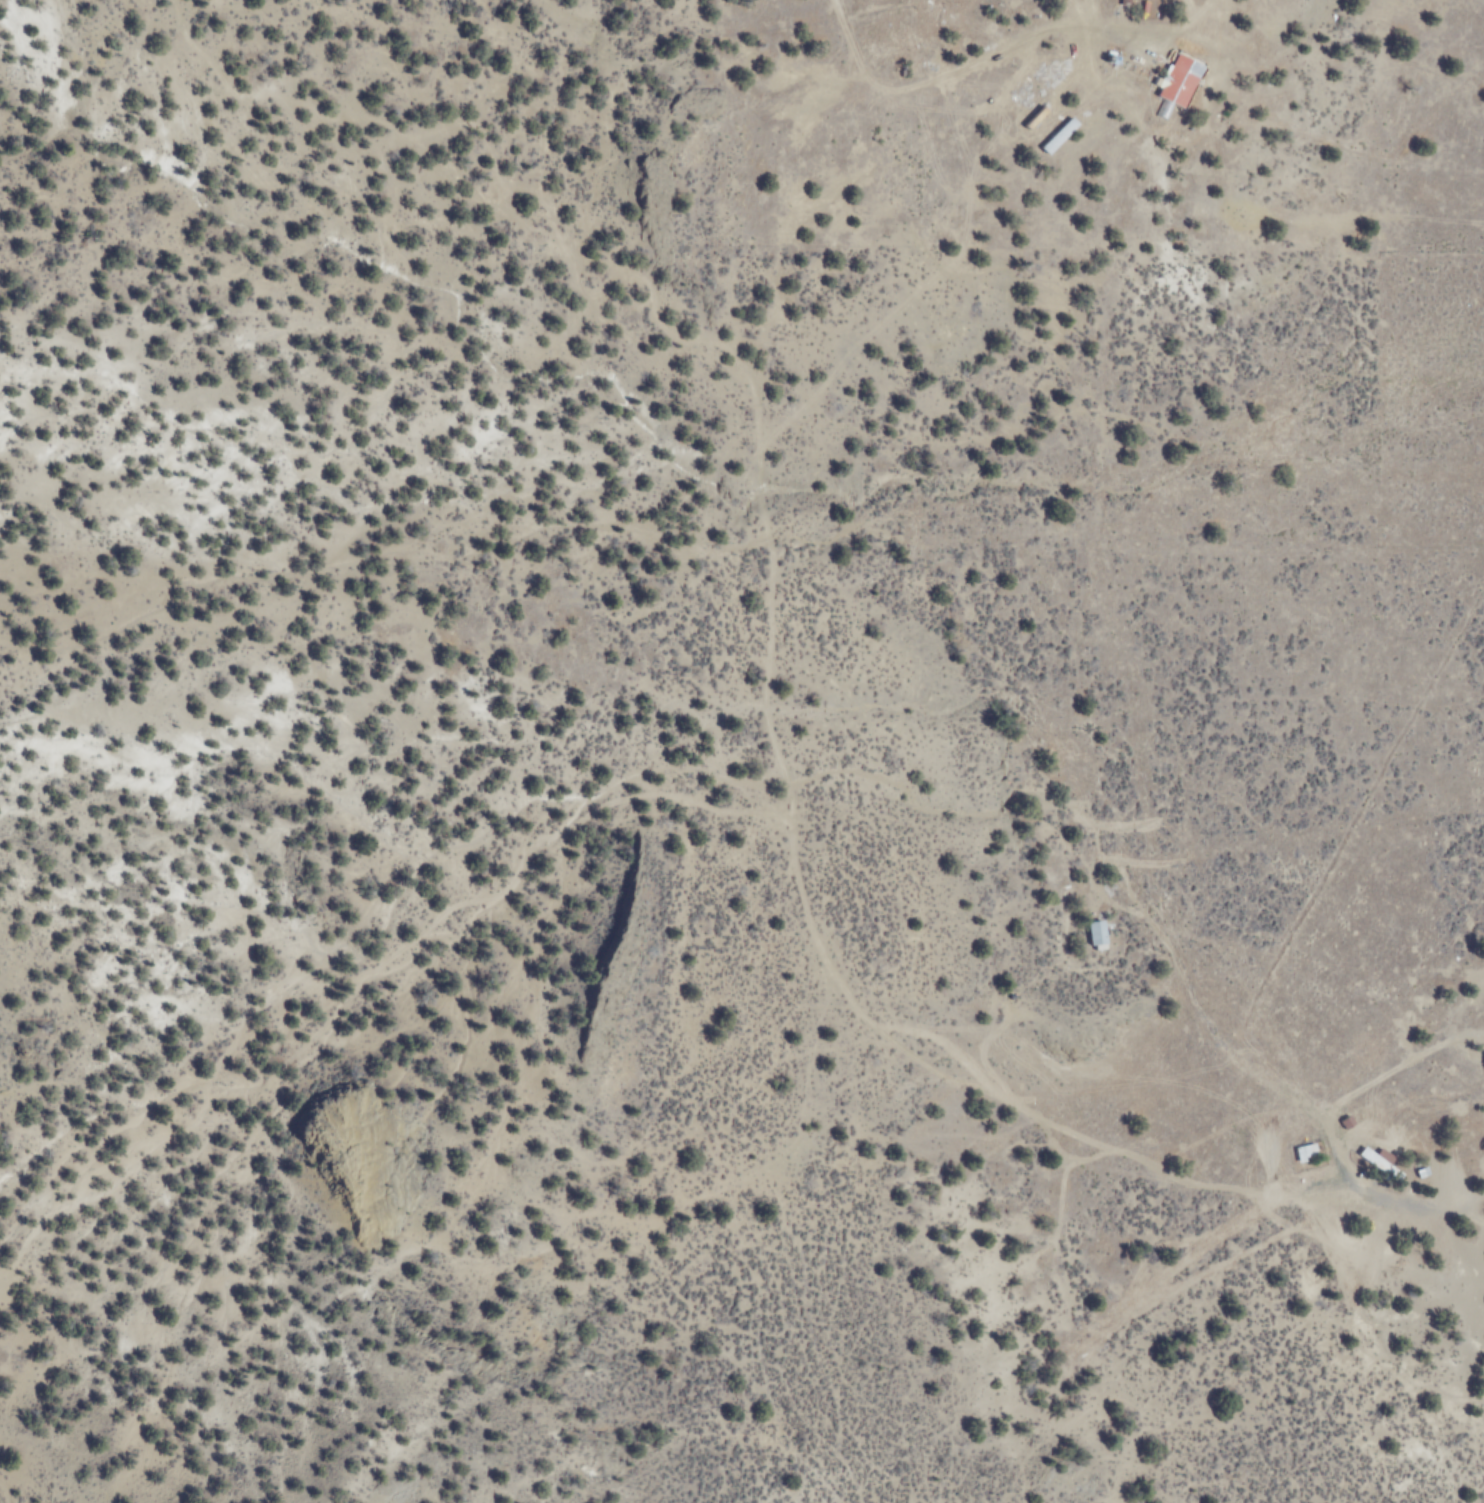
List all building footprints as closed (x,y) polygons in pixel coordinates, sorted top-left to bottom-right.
[(1179,107),(1197,63),(1169,52),(1151,96),(1179,107)] [(1102,948),(1100,919),(1086,921),(1088,949),(1102,948)] [(1291,1146),(1294,1159),(1314,1155),(1311,1141),(1291,1146)]
